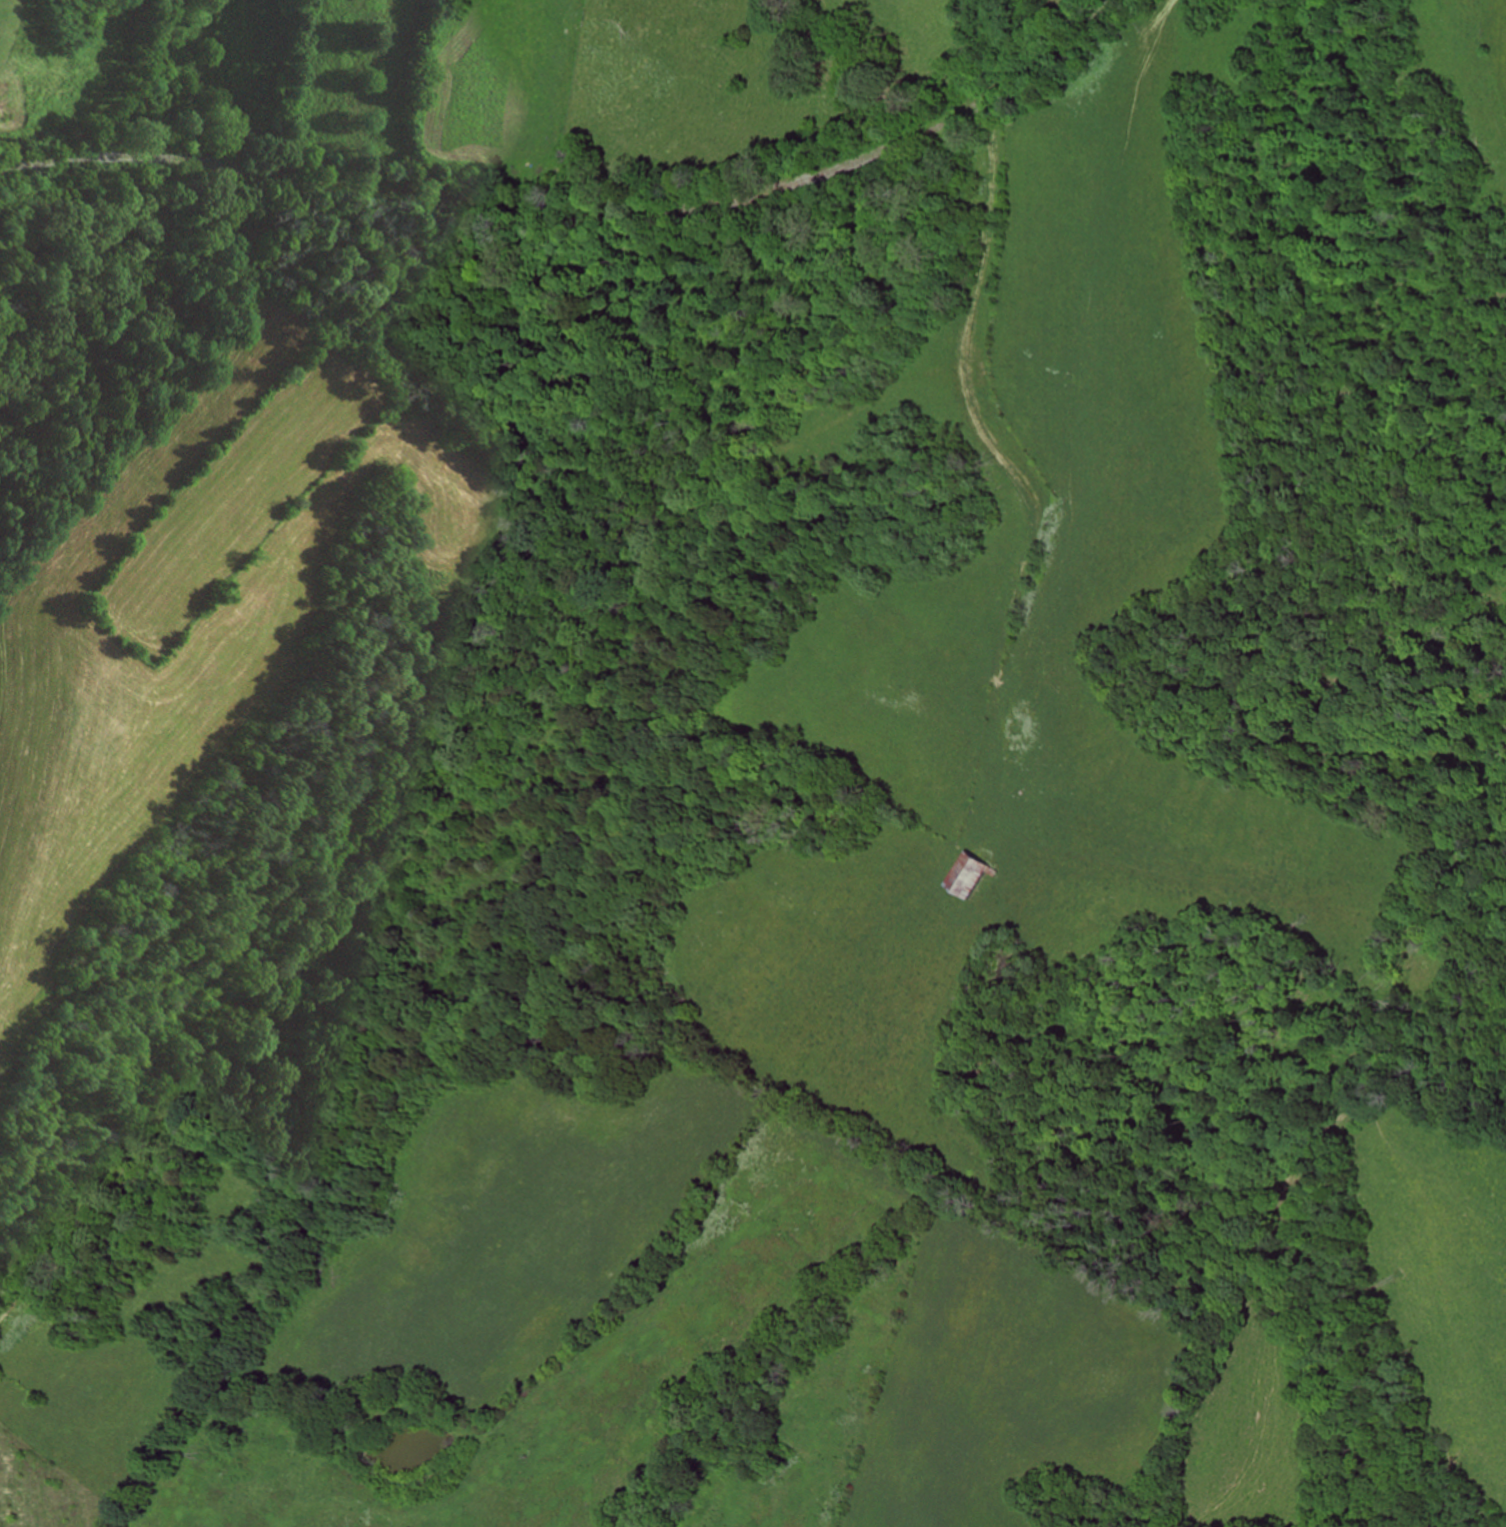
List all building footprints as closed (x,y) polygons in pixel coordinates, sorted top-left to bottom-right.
[(977,898),(998,862),(971,847),(950,883),(977,898)]
